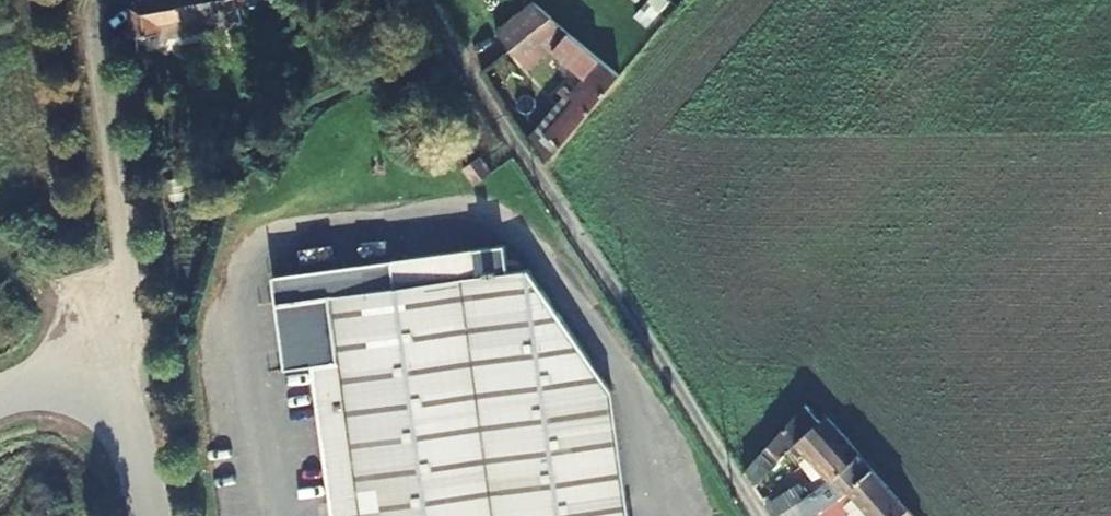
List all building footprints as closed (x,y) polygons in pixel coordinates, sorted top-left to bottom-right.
[(135,28),(158,26),(158,31),(192,26),(192,16),(260,2),(271,0),(133,0),(131,3),(135,28)] [(548,14),(532,0),(531,0),(495,30),(510,47),(528,66),(552,44),(556,41),(541,24),(548,14)] [(556,41),(552,44),(587,76),(603,60),(548,14),(541,24),(556,41)] [(552,161),(624,77),(603,60),(587,76),(572,91),(565,86),(561,92),(566,99),(571,95),(576,100),(539,144),(552,161)] [(611,387),(531,264),(507,268),(504,244),(413,257),(417,280),(333,295),(342,356),(314,361),(333,515),(629,515),(611,387)] [(806,404),(768,445),(776,453),(793,438),(829,476),(855,459),(806,404)] [(849,488),(872,471),(874,470),(861,456),(855,459),(829,476),(814,485),(818,490),(807,499),(810,504),(791,515),(811,515),(829,503),(849,488)] [(874,470),(872,471),(849,488),(874,515),(897,515),(904,510),(907,507),(874,470)] [(829,503),(811,515),(839,515),(829,503)]
